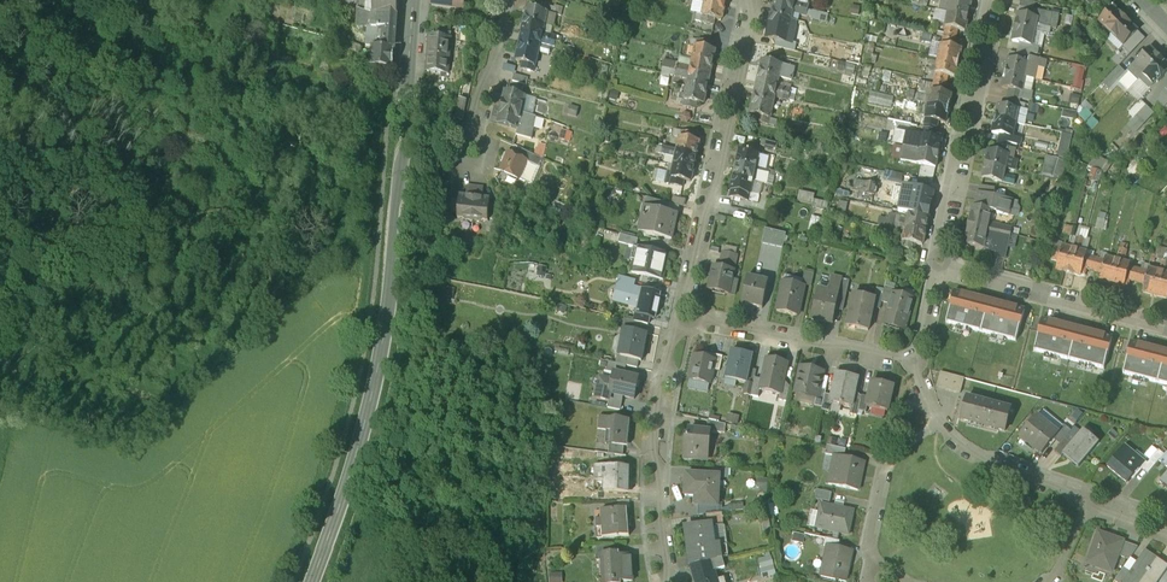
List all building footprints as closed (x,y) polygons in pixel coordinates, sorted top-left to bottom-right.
[(340,8),(358,12),(359,2),(356,2),(356,0),(340,0),(340,8)] [(371,3),(374,3),(373,16),(398,18),(399,0),(371,0),(371,3)] [(432,7),(463,10),(464,0),(432,0),(432,7)] [(794,8),(808,11),(809,5),(808,5),(809,0),(795,0),(794,8)] [(970,4),(951,0),(949,7),(948,14),(968,18),(970,4)] [(1090,6),(1095,11),(1104,1),(1103,0),(1096,0),(1090,6)] [(1035,4),(1021,1),(1020,8),(1033,11),(1035,4)] [(371,3),(359,2),(358,12),(373,17),(373,16),(374,3),(371,3)] [(725,7),(705,2),(702,16),(701,22),(714,25),(715,19),(722,20),(725,7)] [(794,8),(775,4),(772,17),(791,21),(792,14),(794,8)] [(536,5),(535,11),(528,10),(525,23),(544,28),(547,14),(549,8),(536,5)] [(563,8),(555,6),(554,9),(549,8),(547,14),(556,16),(561,17),(563,8)] [(808,11),(794,8),(792,14),(812,18),(813,12),(808,11)] [(1112,9),(1099,23),(1112,35),(1126,20),(1120,15),(1120,16),(1112,9)] [(816,10),(814,18),(828,22),(830,14),(816,10)] [(398,18),(373,16),(373,17),(358,12),(357,30),(369,31),(368,41),(367,41),(367,48),(370,49),(373,50),(395,51),(398,18)] [(469,15),(459,14),(458,23),(468,24),(469,15)] [(553,30),(556,16),(547,14),(544,28),(551,29),(553,30)] [(968,18),(948,14),(945,28),(957,31),(964,32),(968,18)] [(1037,19),(1018,15),(1015,29),(1034,33),(1035,26),(1037,19)] [(791,21),(772,17),(769,30),(775,32),(774,38),(787,41),(788,34),(791,21)] [(1049,21),(1037,19),(1035,26),(1047,29),(1049,21)] [(1126,20),(1112,35),(1124,47),(1137,32),(1129,25),(1130,24),(1126,20)] [(544,28),(525,23),(522,36),(542,41),(543,35),(544,28)] [(549,36),(551,29),(544,28),(543,35),(549,36)] [(957,31),(945,28),(943,34),(943,35),(956,38),(957,31)] [(1034,33),(1015,29),(1012,43),(1018,44),(1017,50),(1030,53),(1031,47),(1032,42),(1034,34),(1034,33)] [(1044,36),(1034,34),(1032,42),(1042,44),(1044,36)] [(437,35),(437,39),(429,39),(428,63),(449,64),(451,40),(444,40),(445,36),(437,35)] [(549,36),(543,35),(542,41),(555,44),(557,38),(549,36)] [(542,41),(522,36),(519,49),(539,54),(540,46),(542,41)] [(955,41),(942,39),(941,46),(953,48),(955,41)] [(710,43),(697,40),(696,46),(693,60),(712,64),(715,50),(708,49),(710,43)] [(555,44),(542,41),(540,46),(554,49),(555,44)] [(953,48),(941,46),(938,59),(958,63),(959,58),(961,50),(953,48)] [(1038,48),(1031,47),(1030,53),(1029,54),(1037,56),(1038,48)] [(539,54),(519,49),(516,63),(523,64),(521,71),(534,74),(539,54)] [(395,51),(373,50),(373,56),(372,70),(394,71),(395,51)] [(1150,50),(1137,64),(1141,68),(1147,74),(1160,60),(1150,50)] [(1028,58),(1016,56),(1016,55),(1009,53),(1008,60),(1027,64),(1028,58)] [(783,58),(770,56),(769,62),(762,61),(759,74),(778,78),(779,78),(781,65),(783,58)] [(1044,62),(1028,58),(1027,64),(1024,78),(1033,80),(1036,68),(1042,70),(1044,62)] [(672,61),(664,59),(662,68),(671,69),(672,63),(672,61)] [(958,63),(938,59),(935,73),(947,76),(955,78),(956,70),(957,70),(958,63)] [(712,64),(693,60),(691,67),(690,73),(709,77),(712,64)] [(1027,64),(1008,60),(1006,68),(1005,74),(1024,78),(1027,64)] [(1147,74),(1156,83),(1165,74),(1166,72),(1166,66),(1160,60),(1147,74)] [(449,64),(428,63),(427,72),(449,73),(449,64)] [(691,67),(677,64),(676,70),(690,73),(691,67)] [(1083,89),(1089,67),(1078,64),(1072,86),(1083,89)] [(1137,64),(1128,73),(1132,77),(1141,68),(1137,64)] [(794,68),(781,65),(779,78),(791,81),(794,68)] [(515,70),(506,68),(504,74),(513,76),(515,70)] [(671,69),(662,68),(661,76),(669,77),(669,75),(675,76),(676,70),(671,69)] [(1141,68),(1132,77),(1138,82),(1147,74),(1141,68)] [(690,73),(676,70),(675,76),(689,79),(690,73)] [(1115,72),(1103,85),(1110,91),(1115,86),(1122,79),(1115,72)] [(709,77),(690,73),(689,79),(687,86),(706,90),(709,77)] [(947,76),(935,73),(933,80),(933,82),(945,85),(947,76)] [(1128,73),(1122,79),(1115,86),(1125,96),(1138,82),(1132,77),(1128,73)] [(778,78),(759,74),(756,87),(776,91),(777,86),(778,78)] [(1024,78),(1005,74),(1003,81),(1004,81),(1002,88),(1009,89),(1021,92),(1022,91),(1024,78)] [(1156,83),(1161,87),(1163,90),(1166,86),(1166,76),(1165,74),(1156,83)] [(529,80),(514,77),(513,84),(527,87),(529,80)] [(945,85),(933,82),(932,85),(931,91),(944,94),(945,85)] [(1161,87),(1156,83),(1152,87),(1156,92),(1161,87)] [(706,90),(687,86),(685,93),(684,99),(683,106),(695,109),(697,102),(703,104),(706,90)] [(791,89),(777,86),(776,91),(789,94),(791,89)] [(776,91),(756,87),(753,100),(773,104),(774,97),(776,91)] [(1092,88),(1081,98),(1079,109),(1096,92),(1092,88)] [(1031,93),(1022,91),(1021,92),(1009,89),(1007,98),(1019,101),(1020,98),(1030,101),(1031,93)] [(789,94),(776,91),(774,97),(788,100),(789,94)] [(944,94),(931,91),(928,105),(948,109),(949,103),(951,95),(944,94)] [(525,98),(506,94),(502,110),(522,115),(525,98)] [(536,100),(525,98),(522,115),(533,117),(536,100)] [(1019,101),(1007,98),(1005,107),(1018,110),(1019,103),(1019,101)] [(773,104),(753,100),(750,114),(757,115),(756,122),(768,124),(770,118),(773,104)] [(468,105),(459,104),(455,124),(464,125),(468,105)] [(948,109),(928,105),(925,119),(937,122),(945,123),(946,115),(947,116),(948,109)] [(1005,107),(998,105),(996,113),(995,120),(1015,124),(1017,110),(1018,110),(1005,107)] [(580,109),(572,107),(570,115),(578,117),(580,109)] [(522,115),(502,110),(499,127),(518,132),(522,115)] [(533,117),(522,115),(518,132),(516,138),(532,141),(537,118),(533,117)] [(937,122),(925,119),(924,125),(923,126),(936,129),(937,122)] [(1015,124),(995,120),(993,126),(994,126),(992,134),(999,135),(1012,138),(1015,124)] [(936,129),(923,126),(923,129),(922,129),(921,136),(934,139),(935,132),(936,129)] [(564,129),(562,139),(573,141),(575,131),(564,129)] [(694,133),(681,130),(680,137),(677,150),(696,154),(699,141),(693,139),(694,133)] [(1063,131),(1058,153),(1069,155),(1074,133),(1063,131)] [(921,136),(906,133),(903,147),(918,150),(921,136)] [(1012,138),(999,135),(997,144),(1010,147),(1010,144),(1012,138)] [(934,139),(921,136),(918,150),(938,154),(941,141),(934,139)] [(778,142),(762,139),(760,145),(777,149),(778,142)] [(547,156),(548,144),(540,143),(538,155),(547,156)] [(1010,147),(997,144),(996,152),(1008,155),(1009,149),(1010,147)] [(760,147),(747,145),(746,151),(739,150),(736,163),(756,167),(758,154),(760,147)] [(677,150),(663,147),(662,153),(676,156),(677,150)] [(918,150),(903,147),(900,161),(915,164),(918,150)] [(696,154),(677,150),(676,156),(674,163),(693,167),(696,154)] [(938,154),(918,150),(915,164),(921,166),(935,169),(938,154)] [(996,152),(989,151),(986,165),(1005,169),(1008,155),(996,152)] [(523,152),(520,158),(520,159),(526,162),(533,165),(536,157),(523,152)] [(520,158),(513,155),(512,156),(510,155),(502,174),(518,181),(526,162),(520,159),(520,158)] [(1049,155),(1044,173),(1064,179),(1069,160),(1049,155)] [(543,160),(536,157),(533,165),(540,168),(543,160)] [(540,168),(533,165),(526,162),(518,181),(532,186),(540,168)] [(670,183),(683,186),(684,180),(690,181),(693,167),(674,163),(672,172),(671,177),(670,183)] [(756,167),(736,163),(733,176),(753,181),(753,180),(756,167)] [(1005,169),(986,165),(983,179),(1002,183),(1004,176),(1005,169)] [(935,169),(921,166),(918,180),(928,182),(932,183),(935,169)] [(769,170),(756,167),(753,180),(767,183),(768,177),(769,170)] [(672,172),(658,169),(655,180),(664,182),(665,176),(671,177),(672,172)] [(753,181),(733,176),(731,190),(729,196),(748,200),(751,189),(753,181)] [(1015,178),(1004,176),(1002,183),(1014,185),(1015,178)] [(918,180),(911,179),(909,187),(909,189),(914,190),(915,189),(926,191),(928,182),(918,180)] [(876,185),(866,183),(864,195),(875,197),(876,185)] [(909,187),(903,186),(898,211),(909,214),(914,190),(909,189),(909,187)] [(995,189),(980,186),(978,193),(993,196),(995,189)] [(757,190),(751,189),(748,200),(754,202),(756,194),(757,190)] [(926,191),(915,189),(914,190),(909,214),(928,218),(934,193),(926,191)] [(802,190),(800,200),(815,203),(817,193),(802,190)] [(485,192),(468,191),(467,201),(460,200),(460,202),(459,216),(459,224),(465,224),(467,226),(481,227),(483,225),(489,226),(489,223),(490,208),(491,202),(484,202),(485,192)] [(993,196),(978,193),(976,200),(992,203),(993,196)] [(764,196),(756,194),(754,202),(762,203),(764,196)] [(1012,200),(993,196),(992,203),(976,200),(975,208),(991,211),(996,212),(996,214),(1008,216),(1012,200)] [(685,200),(673,197),(671,202),(684,206),(685,200)] [(668,203),(647,198),(645,205),(666,210),(668,203)] [(460,202),(453,201),(452,216),(459,216),(460,202)] [(666,210),(645,205),(643,215),(650,217),(646,233),(671,239),(678,213),(666,210)] [(975,208),(972,207),(968,226),(1001,233),(1002,226),(988,223),(991,211),(975,208)] [(498,209),(490,208),(489,223),(497,223),(498,209)] [(451,212),(440,212),(440,226),(450,226),(451,212)] [(1105,228),(1108,214),(1101,212),(1098,227),(1105,228)] [(928,218),(909,214),(908,220),(906,227),(926,232),(928,218)] [(908,220),(901,219),(898,231),(905,232),(906,227),(908,220)] [(1001,233),(968,226),(964,245),(983,249),(985,237),(999,240),(1000,240),(1001,233)] [(1012,228),(1002,226),(1001,233),(1010,235),(1012,228)] [(1065,226),(1063,235),(1071,237),(1073,228),(1065,226)] [(926,232),(906,227),(905,232),(903,242),(915,245),(922,246),(926,232)] [(786,234),(765,228),(762,243),(783,247),(786,234)] [(1001,233),(1000,240),(999,240),(995,256),(1005,259),(1011,235),(1010,235),(1001,233)] [(638,239),(621,236),(619,243),(636,246),(638,239)] [(1076,239),(1073,250),(1062,247),(1061,250),(1054,249),(1051,262),(1057,263),(1056,271),(1078,277),(1080,277),(1081,275),(1085,276),(1086,271),(1089,272),(1092,259),(1086,257),(1086,254),(1080,252),(1083,241),(1076,239)] [(903,242),(896,240),(895,247),(914,251),(915,245),(903,242)] [(479,244),(467,243),(466,251),(478,251),(479,244)] [(724,244),(723,252),(737,255),(738,248),(724,244)] [(669,254),(641,248),(637,262),(635,261),(632,272),(663,279),(669,254)] [(1119,250),(1116,262),(1106,259),(1105,259),(1104,262),(1100,260),(1097,260),(1094,273),(1101,275),(1099,282),(1124,288),(1124,287),(1128,288),(1129,282),(1132,283),(1136,270),(1133,269),(1129,268),(1130,265),(1129,265),(1123,263),(1126,252),(1119,250)] [(723,252),(719,267),(733,270),(737,255),(723,252)] [(1163,261),(1160,273),(1149,270),(1148,270),(1147,273),(1143,272),(1141,271),(1137,284),(1144,286),(1142,293),(1166,300),(1166,299),(1166,275),(1166,274),(1166,262),(1163,261)] [(914,267),(900,263),(898,270),(912,274),(914,267)] [(733,270),(713,266),(708,289),(728,293),(732,279),(733,270)] [(814,274),(804,272),(802,285),(804,286),(811,287),(814,274)] [(768,281),(747,276),(741,305),(762,309),(768,281)] [(635,281),(621,278),(619,285),(633,288),(635,281)] [(818,292),(812,320),(832,324),(836,306),(841,280),(832,278),(828,295),(818,292)] [(739,281),(732,279),(728,293),(728,297),(735,299),(739,281)] [(849,282),(841,280),(836,306),(844,308),(849,282)] [(802,285),(783,281),(776,312),(798,317),(804,286),(802,285)] [(657,293),(642,290),(641,290),(633,288),(619,285),(615,302),(627,305),(629,298),(640,301),(636,315),(650,318),(654,319),(657,306),(654,304),(657,293)] [(885,288),(884,293),(882,303),(889,305),(890,305),(894,290),(885,288)] [(894,290),(890,305),(889,305),(883,326),(904,332),(914,299),(894,293),(895,291),(894,290)] [(873,298),(871,307),(880,309),(882,303),(884,293),(875,291),(873,298)] [(989,301),(954,292),(948,313),(949,314),(949,313),(984,322),(989,301)] [(854,294),(847,328),(866,332),(871,307),(873,298),(854,294)] [(1024,310),(989,301),(984,322),(1019,331),(1024,310)] [(984,322),(949,313),(949,314),(946,324),(981,333),(984,322)] [(650,318),(636,315),(635,323),(643,324),(649,326),(650,318)] [(1077,329),(1041,320),(1036,341),(1037,341),(1071,350),(1077,329)] [(635,323),(625,321),(624,330),(627,331),(627,330),(641,333),(643,324),(635,323)] [(1019,331),(984,322),(981,333),(1016,342),(1018,332),(1019,331)] [(1112,338),(1077,329),(1071,350),(1106,359),(1107,359),(1112,338)] [(641,333),(627,330),(627,331),(622,357),(622,358),(639,362),(642,362),(647,334),(641,333)] [(1071,350),(1037,341),(1034,352),(1069,361),(1071,350)] [(1166,352),(1130,343),(1125,364),(1160,373),(1166,352)] [(1106,359),(1071,350),(1069,361),(1104,370),(1106,359)] [(751,356),(731,352),(726,378),(746,382),(749,369),(751,356)] [(723,356),(710,353),(709,358),(715,359),(713,370),(720,371),(723,356)] [(709,358),(695,355),(689,380),(710,384),(713,370),(715,359),(709,358)] [(639,362),(622,358),(622,357),(619,357),(617,366),(626,367),(638,369),(639,362)] [(788,363),(766,359),(760,390),(779,394),(781,395),(783,385),(788,363)] [(617,366),(609,364),(607,374),(614,376),(614,375),(625,377),(626,367),(617,366)] [(1160,373),(1125,364),(1123,375),(1157,384),(1160,373)] [(822,373),(801,368),(797,389),(804,391),(806,394),(816,397),(817,397),(818,388),(822,373)] [(757,371),(749,369),(746,382),(754,384),(757,371)] [(964,379),(941,373),(938,387),(961,393),(964,379)] [(1160,373),(1157,384),(1166,386),(1166,375),(1160,373)] [(857,378),(836,374),(831,397),(830,403),(830,404),(850,408),(851,408),(854,396),(857,378)] [(625,377),(614,375),(614,376),(613,384),(610,396),(623,399),(634,401),(638,379),(625,377)] [(893,386),(871,381),(868,399),(866,408),(887,412),(893,386)] [(613,384),(601,382),(597,401),(609,403),(610,403),(611,397),(610,396),(613,384)] [(783,385),(781,395),(779,394),(778,399),(787,401),(790,387),(783,385)] [(818,388),(817,397),(816,397),(814,405),(822,407),(825,395),(826,390),(818,388)] [(831,397),(825,395),(822,407),(822,411),(828,412),(830,404),(830,403),(831,397)] [(854,396),(851,408),(850,408),(849,414),(857,416),(861,397),(854,396)] [(623,399),(611,397),(610,403),(609,403),(608,410),(621,412),(623,399)] [(868,399),(861,397),(857,416),(864,418),(866,408),(868,399)] [(1011,410),(967,399),(961,420),(1005,432),(1011,410)] [(905,408),(896,407),(895,413),(903,415),(905,408)] [(1058,435),(1037,417),(1020,438),(1042,456),(1054,441),(1059,435),(1058,435)] [(630,422),(600,419),(599,431),(612,432),(610,446),(624,447),(626,434),(629,434),(630,422)] [(726,424),(707,420),(707,430),(710,431),(725,433),(726,424)] [(1071,432),(1064,427),(1058,435),(1059,435),(1054,441),(1059,446),(1064,440),(1071,432)] [(707,430),(690,429),(689,438),(687,437),(685,458),(696,459),(696,450),(708,452),(710,431),(707,430)] [(1071,445),(1063,455),(1063,456),(1078,468),(1099,444),(1083,430),(1071,445)] [(1071,445),(1064,440),(1059,446),(1054,453),(1061,459),(1063,456),(1063,455),(1071,445)] [(610,446),(609,456),(623,458),(624,447),(610,446)] [(846,450),(827,446),(825,454),(835,456),(835,455),(844,457),(846,450)] [(1145,462),(1125,446),(1109,466),(1129,482),(1145,462)] [(844,457),(835,455),(835,456),(829,485),(859,491),(865,462),(844,457)] [(1154,456),(1144,469),(1149,473),(1160,461),(1154,456)] [(627,468),(595,468),(595,480),(606,480),(606,494),(627,495),(627,468)] [(719,476),(699,475),(698,505),(718,506),(719,476)] [(832,494),(817,491),(815,500),(830,503),(832,494)] [(853,512),(821,505),(816,529),(848,536),(853,512)] [(627,509),(600,511),(601,521),(596,522),(597,540),(630,537),(627,509)] [(722,514),(704,516),(706,528),(713,527),(713,528),(724,526),(722,514)] [(706,528),(685,531),(688,552),(715,549),(715,545),(713,528),(713,527),(706,528)] [(1122,543),(1099,535),(1088,565),(1112,573),(1118,556),(1122,543)] [(839,542),(825,539),(824,547),(827,548),(828,547),(838,549),(839,542)] [(1138,549),(1122,543),(1118,556),(1130,561),(1138,549)] [(729,558),(727,546),(719,547),(718,545),(715,545),(715,549),(717,561),(729,558)] [(619,547),(596,549),(597,563),(603,563),(603,556),(620,555),(619,547)] [(828,547),(827,548),(821,578),(842,581),(846,581),(853,552),(838,549),(828,547)] [(715,549),(688,552),(690,567),(716,561),(717,561),(715,549)] [(1124,581),(1142,581),(1157,559),(1145,551),(1130,573),(1124,581)] [(773,554),(759,558),(766,579),(780,574),(773,554)] [(603,556),(603,563),(606,563),(607,576),(604,577),(604,581),(634,581),(632,556),(620,557),(620,555),(603,556)] [(1142,581),(1159,581),(1166,571),(1166,566),(1157,559),(1142,581)] [(712,562),(690,567),(694,578),(714,572),(712,562)] [(1124,569),(1116,581),(1124,581),(1130,573),(1124,569)] [(694,578),(695,581),(717,581),(714,572),(694,578)] [(553,581),(565,581),(565,574),(552,574),(553,581)]
